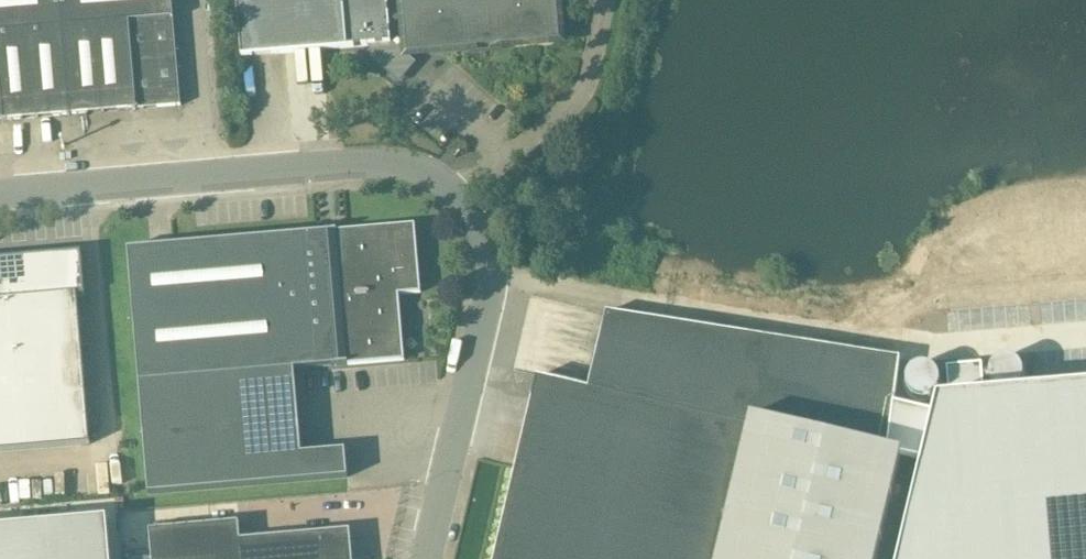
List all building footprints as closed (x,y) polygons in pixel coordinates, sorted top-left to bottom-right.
[(180,107),(171,0),(0,0),(0,123),(180,107)] [(241,57),(389,44),(387,0),(237,0),(241,57)] [(150,249),(128,251),(149,496),(342,479),(348,479),(346,450),(302,454),(295,378),(295,370),(403,361),(398,295),(420,293),(414,226),(313,235),(260,240),(150,249)] [(89,445),(77,297),(84,296),(83,293),(80,255),(39,259),(0,262),(0,453),(89,445)] [(902,458),(903,456),(887,452),(894,405),(900,360),(607,313),(598,353),(589,390),(537,378),(525,432),(516,466),(494,558),(878,558),(902,458)] [(901,558),(1085,558),(1085,390),(985,398),(982,364),(947,367),(950,401),(937,402),(934,415),(894,405),(903,456),(902,458),(924,463),(901,558)] [(236,504),(169,506),(170,523),(236,521),(236,504)] [(0,531),(0,558),(111,558),(108,521),(0,531)] [(350,531),(241,541),(239,523),(149,531),(152,558),(353,558),(350,531)]
